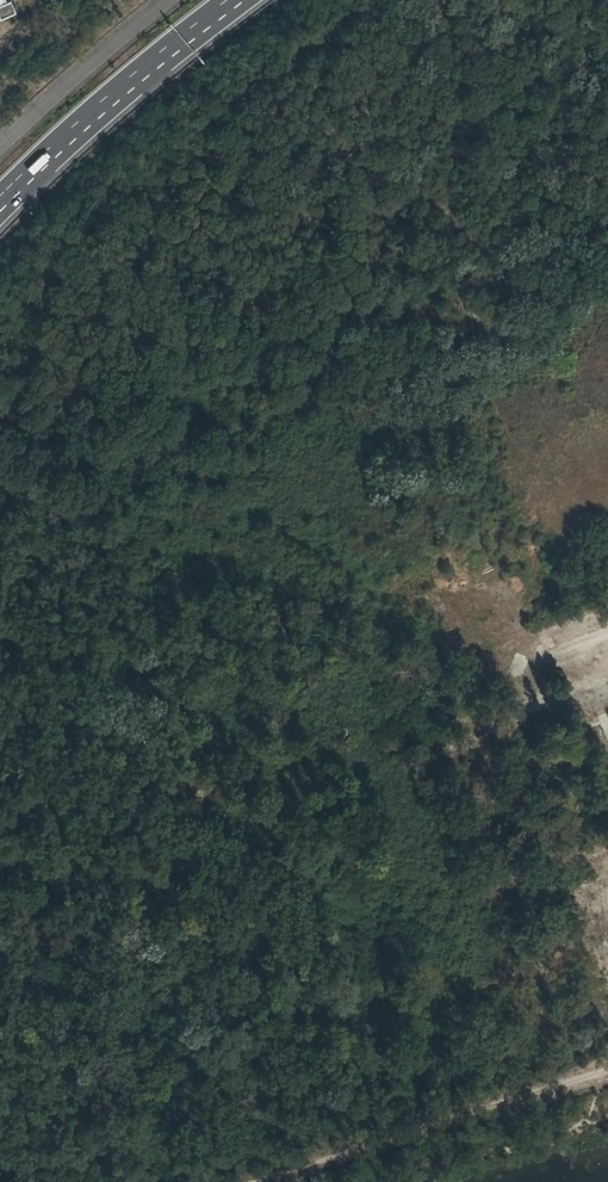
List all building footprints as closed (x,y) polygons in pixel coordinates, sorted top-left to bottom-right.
[(0,20),(16,13),(10,2),(6,4),(4,0),(0,0),(0,20)]
